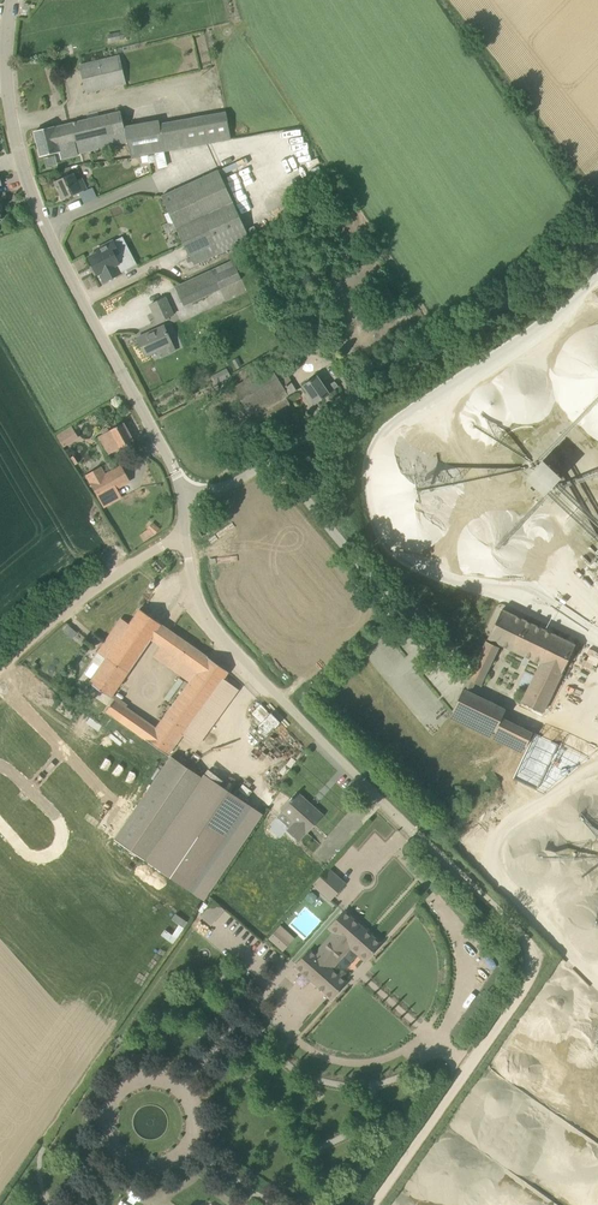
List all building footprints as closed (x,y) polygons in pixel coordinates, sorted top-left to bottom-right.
[(126,83),(120,56),(80,65),(86,92),(126,83)] [(126,126),(123,111),(121,111),(55,126),(34,132),(40,155),(60,150),(62,158),(129,142),(131,156),(164,149),(159,124),(158,120),(126,126)] [(218,170),(190,183),(162,196),(189,256),(190,256),(194,265),(222,252),(250,238),(218,170)] [(77,182),(73,174),(55,182),(63,199),(87,188),(83,179),(77,182)] [(120,253),(119,251),(113,240),(96,249),(98,252),(88,257),(98,274),(100,273),(104,282),(121,273),(117,264),(119,263),(115,255),(120,253)] [(175,287),(184,305),(221,288),(212,269),(175,287)] [(158,322),(174,314),(165,297),(150,304),(158,322)] [(412,326),(420,322),(425,320),(418,306),(405,312),(412,326)] [(172,343),(164,325),(138,337),(146,355),(172,343)] [(270,365),(233,388),(251,418),(252,417),(255,424),(290,404),(285,397),(297,390),(286,372),(277,377),(270,365)] [(227,368),(213,376),(216,383),(230,376),(227,368)] [(317,376),(303,386),(315,404),(330,394),(329,393),(339,386),(335,381),(326,387),(317,376)] [(124,422),(109,431),(99,436),(109,454),(121,448),(134,440),(124,422)] [(62,446),(79,438),(73,425),(56,433),(62,446)] [(526,478),(544,495),(561,477),(543,460),(526,478)] [(118,488),(108,472),(106,473),(102,466),(85,475),(100,499),(118,488)] [(154,525),(140,532),(144,540),(158,533),(154,525)] [(160,560),(155,564),(160,570),(163,570),(165,569),(165,565),(160,560)] [(98,652),(107,658),(90,682),(112,697),(162,623),(140,608),(130,623),(122,618),(98,652)] [(576,645),(502,609),(488,637),(541,663),(522,701),(544,712),(576,645)] [(73,638),(78,632),(70,625),(65,631),(73,638)] [(106,711),(170,756),(175,747),(229,671),(172,630),(161,646),(197,672),(156,728),(115,699),(106,711)] [(487,640),(468,679),(469,680),(469,679),(481,685),(499,646),(487,640)] [(464,687),(453,710),(457,712),(527,746),(534,732),(503,717),(507,708),(506,707),(465,688),(464,687)] [(264,703),(250,716),(269,735),(282,723),(264,703)] [(536,789),(558,744),(535,732),(513,777),(536,789)] [(114,839),(146,861),(203,777),(171,756),(114,839)] [(146,861),(206,901),(262,817),(203,777),(146,861)] [(306,832),(307,832),(323,814),(315,807),(314,808),(298,794),(283,811),(295,822),(288,829),(299,839),(306,832)] [(328,868),(312,886),(329,901),(345,884),(328,868)] [(318,899),(311,893),(306,899),(313,904),(318,899)] [(225,913),(214,904),(201,919),(211,928),(218,920),(225,913)] [(343,913),(328,929),(334,934),(315,954),(310,950),(297,964),(297,965),(311,977),(333,997),(347,982),(327,965),(346,943),(351,947),(353,945),(368,959),(382,943),(345,911),(343,913)] [(283,952),(291,944),(276,931),(269,939),(283,952)] [(218,973),(219,989),(232,989),(232,973),(218,973)]
